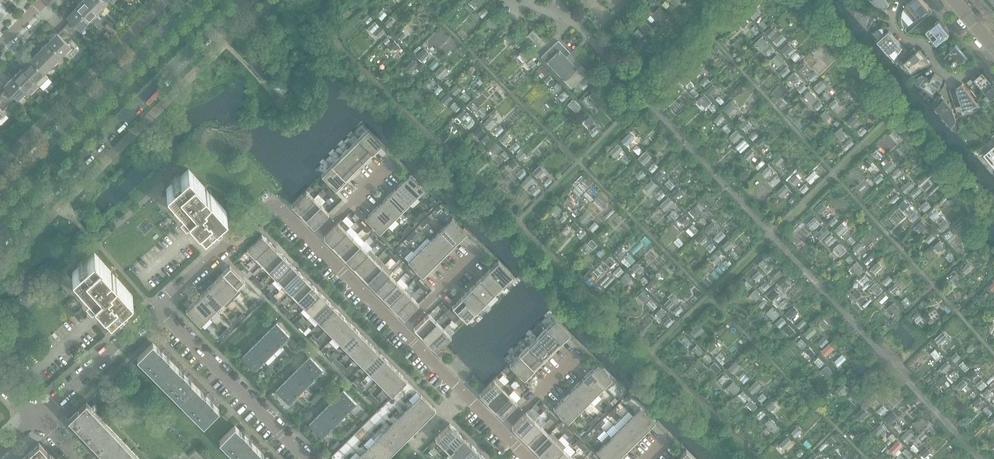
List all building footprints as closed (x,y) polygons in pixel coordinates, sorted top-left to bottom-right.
[(86,0),(82,0),(75,7),(89,21),(98,12),(86,0)] [(103,0),(86,0),(98,12),(107,3),(103,0)] [(922,0),(911,0),(906,4),(918,18),(929,8),(922,0)] [(868,30),(878,16),(846,4),(868,30)] [(756,6),(748,13),(753,19),(761,12),(756,6)] [(89,21),(75,7),(66,16),(70,20),(79,30),(80,30),(89,21)] [(659,7),(654,12),(660,19),(666,14),(659,7)] [(492,14),(486,19),(494,27),(500,22),(492,14)] [(745,16),(739,22),(743,27),(748,23),(745,20),(747,18),(745,16)] [(389,18),(384,23),(388,27),(393,22),(389,18)] [(379,27),(373,19),(366,24),(372,32),(379,27)] [(79,30),(70,20),(66,24),(75,34),(79,30)] [(950,33),(939,20),(926,30),(937,43),(945,37),(946,37),(947,36),(948,35),(949,33),(950,33)] [(645,21),(639,26),(646,33),(652,28),(645,21)] [(75,34),(66,24),(62,28),(71,38),(75,34)] [(380,27),(374,33),(378,36),(384,31),(380,27)] [(772,27),(766,32),(771,37),(776,31),(772,27)] [(71,38),(62,28),(57,33),(67,42),(71,38)] [(401,30),(396,35),(400,39),(405,34),(401,30)] [(532,47),(540,38),(532,30),(524,38),(532,47)] [(902,47),(903,46),(900,43),(889,31),(884,35),(877,41),(894,60),(894,59),(897,63),(906,50),(902,47)] [(508,32),(503,37),(509,43),(514,38),(508,32)] [(67,42),(57,33),(48,42),(62,55),(71,46),(67,42)] [(762,37),(756,42),(763,49),(768,44),(762,37)] [(394,40),(387,46),(392,51),(399,45),(394,40)] [(577,69),(565,57),(570,53),(558,40),(541,57),(546,62),(547,61),(551,66),(552,66),(556,70),(555,71),(556,71),(560,75),(560,76),(560,75),(565,80),(564,81),(571,88),(588,72),(581,65),(577,69)] [(62,55),(48,42),(39,50),(53,64),(62,55)] [(788,42),(781,49),(786,55),(794,48),(788,42)] [(968,58),(956,44),(955,45),(952,45),(949,47),(951,50),(945,56),(952,60),(952,62),(952,63),(953,64),(955,64),(956,63),(957,63),(960,64),(968,58)] [(930,62),(919,49),(917,51),(914,47),(909,54),(911,56),(903,62),(912,72),(920,65),(921,67),(930,62)] [(424,48),(416,57),(421,61),(429,53),(424,48)] [(524,49),(519,54),(525,60),(530,55),(524,49)] [(53,64),(39,50),(30,59),(44,73),(53,64)] [(777,54),(772,59),(778,66),(784,61),(777,54)] [(44,73),(30,59),(22,68),(35,82),(44,73)] [(413,59),(406,67),(410,71),(418,64),(413,59)] [(697,63),(688,71),(694,77),(702,69),(697,63)] [(803,63),(797,68),(801,72),(806,67),(803,63)] [(442,65),(435,73),(439,77),(447,70),(442,65)] [(541,65),(536,71),(542,77),(548,72),(541,65)] [(35,82),(22,68),(13,77),(27,90),(35,82)] [(983,71),(974,78),(991,97),(993,94),(993,84),(983,71)] [(794,72),(788,77),(794,84),(800,78),(794,72)] [(933,93),(943,79),(934,73),(930,79),(925,76),(924,76),(922,74),(919,76),(916,80),(933,93)] [(685,75),(680,81),(685,86),(690,80),(685,75)] [(27,90),(13,77),(4,86),(6,88),(15,97),(17,100),(27,90)] [(430,77),(424,83),(428,87),(434,80),(430,77)] [(280,80),(273,87),(281,96),(284,93),(288,89),(280,80)] [(821,80),(813,87),(819,93),(827,86),(821,80)] [(558,82),(554,86),(557,90),(561,87),(562,86),(558,82)] [(980,106),(967,89),(962,83),(956,87),(963,109),(974,106),(976,109),(980,106)] [(456,84),(451,90),(455,95),(461,89),(456,84)] [(713,85),(707,91),(711,95),(717,89),(713,85)] [(15,97),(6,88),(2,92),(11,102),(15,97)] [(810,91),(805,95),(811,102),(816,98),(810,91)] [(2,92),(0,94),(0,99),(6,106),(11,102),(2,92)] [(447,93),(438,100),(447,111),(456,105),(447,93)] [(591,93),(582,99),(587,107),(596,100),(591,93)] [(703,93),(697,99),(705,107),(711,101),(703,93)] [(39,95),(35,99),(39,103),(43,99),(39,95)] [(956,120),(952,108),(941,95),(940,97),(937,95),(932,103),(933,105),(950,125),(956,120)] [(573,99),(568,104),(575,111),(580,106),(573,99)] [(835,100),(830,104),(833,108),(839,104),(835,100)] [(730,101),(723,108),(729,113),(736,106),(730,101)] [(464,110),(457,116),(462,121),(468,115),(464,110)] [(826,110),(821,115),(826,120),(830,116),(826,110)] [(720,114),(713,121),(718,125),(725,118),(720,114)] [(854,114),(847,121),(852,126),(859,119),(854,114)] [(490,116),(483,123),(488,128),(495,121),(490,116)] [(589,116),(585,120),(590,125),(594,121),(589,116)] [(747,119),(741,125),(745,130),(752,124),(747,119)] [(480,126),(473,132),(478,137),(484,131),(480,126)] [(841,127),(835,133),(841,139),(846,135),(842,130),(843,129),(841,127)] [(382,143),(368,129),(358,138),(372,153),(382,143)] [(737,130),(729,138),(734,142),(741,135),(737,130)] [(506,132),(499,139),(504,144),(511,138),(506,132)] [(629,133),(621,140),(626,145),(634,138),(629,133)] [(762,137),(756,143),(758,145),(759,144),(761,146),(766,141),(762,137)] [(372,153),(358,138),(349,147),(363,162),(372,153)] [(879,141),(871,149),(878,157),(887,148),(879,141)] [(496,143),(490,149),(494,153),(500,148),(496,143)] [(617,144),(609,152),(614,157),(622,149),(617,144)] [(984,153),(993,165),(993,145),(984,153)] [(363,162),(349,147),(340,156),(354,171),(363,162)] [(752,148),(744,155),(749,160),(755,154),(752,152),(754,150),(752,148)] [(522,150),(516,156),(520,160),(526,154),(522,150)] [(645,151),(637,158),(643,164),(651,157),(645,151)] [(779,155),(772,162),(774,164),(776,162),(779,165),(784,159),(779,155)] [(354,171),(340,156),(331,165),(345,180),(354,171)] [(513,159),(508,164),(512,168),(517,163),(513,159)] [(890,160),(883,166),(888,172),(895,166),(890,160)] [(345,180),(331,165),(321,175),(336,189),(345,180)] [(636,165),(627,172),(635,182),(644,174),(636,165)] [(767,167),(761,173),(766,177),(772,172),(769,169),(771,167),(769,165),(767,167)] [(539,166),(533,172),(537,177),(543,171),(539,166)] [(882,177),(875,168),(867,175),(874,183),(882,177)] [(226,211),(210,193),(206,189),(202,193),(200,191),(204,187),(188,169),(166,188),(170,192),(182,206),(179,209),(174,214),(179,221),(188,213),(204,231),(226,211)] [(660,171),(655,176),(659,180),(664,175),(660,171)] [(790,180),(789,181),(792,183),(793,182),(795,184),(801,179),(796,174),(790,180)] [(424,190),(409,175),(402,182),(416,197),(424,190)] [(529,175),(522,182),(527,187),(530,183),(532,185),(533,183),(532,182),(534,180),(529,175)] [(652,180),(644,187),(649,193),(657,185),(652,180)] [(910,181),(902,188),(906,193),(914,185),(910,181)] [(416,197),(402,182),(394,190),(409,204),(416,197)] [(785,185),(777,192),(781,196),(789,189),(785,185)] [(677,188),(671,193),(675,198),(681,192),(677,188)] [(299,212),(314,198),(306,190),(291,205),(299,212)] [(409,204),(394,190),(387,197),(402,212),(409,204)] [(569,195),(562,202),(567,207),(574,200),(569,195)] [(402,212),(387,197),(380,204),(395,219),(402,212)] [(306,220),(321,205),(314,198),(299,212),(306,220)] [(668,198),(660,205),(665,210),(672,202),(668,198)] [(904,200),(899,205),(903,210),(908,205),(904,200)] [(921,206),(919,208),(921,210),(923,209),(925,211),(930,206),(926,201),(920,206),(921,206)] [(821,202),(816,208),(821,213),(826,208),(821,202)] [(395,219),(380,204),(373,211),(387,226),(395,219)] [(556,204),(551,208),(557,214),(561,209),(556,204)] [(314,227),(329,213),(321,205),(306,220),(314,227)] [(696,205),(689,211),(694,217),(701,210),(696,205)] [(387,226),(373,211),(365,219),(380,234),(387,226)] [(585,211),(578,218),(583,223),(590,216),(585,211)] [(684,215),(679,220),(683,224),(688,220),(686,217),(687,216),(685,214),(684,216),(684,215)] [(467,233),(452,218),(444,226),(459,240),(467,233)] [(922,219),(916,225),(921,231),(925,226),(923,223),(924,222),(922,219)] [(945,219),(939,224),(942,228),(940,229),(942,231),(949,224),(945,219)] [(574,221),(570,226),(575,230),(579,226),(574,221)] [(689,221),(679,230),(687,238),(697,229),(689,221)] [(711,222),(705,229),(709,233),(715,226),(711,222)] [(331,245),(346,230),(339,223),(324,237),(331,245)] [(842,223),(835,229),(840,235),(847,228),(842,223)] [(459,240),(444,226),(437,233),(452,248),(459,240)] [(824,227),(816,235),(821,240),(829,232),(824,227)] [(338,252),(353,237),(346,230),(331,245),(338,252)] [(452,248),(437,233),(430,240),(445,255),(452,248)] [(701,233),(696,239),(699,242),(705,237),(701,233)] [(254,257),(269,242),(262,234),(247,249),(254,257)] [(346,260),(360,245),(353,237),(338,252),(346,260)] [(591,239),(587,244),(593,249),(596,244),(593,241),(595,240),(592,238),(591,240),(591,239)] [(445,255),(430,240),(423,247),(437,262),(445,255)] [(728,240),(722,246),(726,251),(732,244),(728,240)] [(940,241),(934,246),(938,251),(943,247),(940,244),(941,242),(940,241)] [(262,264),(277,249),(269,242),(254,257),(262,264)] [(839,243),(834,248),(840,255),(846,251),(839,243)] [(859,243),(853,249),(855,251),(857,249),(859,252),(863,247),(859,243)] [(353,267),(368,252),(360,245),(346,260),(353,267)] [(620,246),(613,253),(618,257),(624,251),(620,246)] [(437,262),(423,247),(415,254),(430,269),(437,262)] [(269,271),(284,256),(277,249),(262,264),(269,271)] [(360,274),(377,257),(370,249),(368,252),(353,267),(360,274)] [(718,251),(711,258),(716,262),(723,255),(718,251)] [(132,295),(116,277),(94,252),(72,272),(88,290),(80,297),(85,304),(94,296),(110,314),(132,295)] [(430,269),(415,254),(408,262),(423,277),(430,269)] [(276,278),(291,264),(284,256),(269,271),(276,278)] [(609,256),(604,261),(610,267),(615,262),(609,256)] [(367,281),(385,264),(377,257),(360,274),(367,281)] [(512,275),(498,260),(489,270),(503,284),(512,275)] [(637,262),(631,268),(636,273),(641,267),(637,262)] [(856,262),(852,266),(859,274),(863,270),(856,262)] [(878,262),(871,269),(872,271),(873,270),(875,272),(882,266),(878,262)] [(968,263),(961,270),(963,272),(964,270),(967,273),(973,267),(968,263)] [(283,286),(298,271),(291,264),(276,278),(283,286)] [(375,289),(389,274),(392,271),(385,264),(367,281),(375,289)] [(245,281),(230,266),(222,273),(237,288),(245,281)] [(503,284),(489,270),(480,279),(494,293),(503,284)] [(291,293),(305,278),(298,271),(283,286),(291,293)] [(758,271),(753,276),(757,280),(762,275),(758,271)] [(237,288),(222,273),(215,280),(233,299),(241,292),(237,288)] [(625,273),(621,277),(626,283),(630,278),(625,273)] [(382,296),(397,281),(389,274),(375,289),(382,296)] [(954,275),(951,278),(955,283),(959,280),(954,275)] [(298,300),(313,285),(305,278),(291,293),(298,300)] [(494,293),(480,279),(470,288),(485,302),(494,293)] [(233,299),(215,280),(208,288),(223,302),(226,306),(233,299)] [(389,303),(404,288),(397,281),(382,296),(389,303)] [(875,283),(871,287),(878,294),(882,290),(875,283)] [(895,283),(888,289),(890,291),(891,290),(894,292),(898,288),(895,283)] [(305,307),(320,293),(313,285),(298,300),(305,307)] [(223,302),(208,288),(201,295),(215,310),(223,302)] [(396,310),(411,295),(404,288),(389,303),(396,310)] [(485,302),(470,288),(461,297),(476,311),(485,302)] [(774,288),(767,294),(772,299),(779,293),(774,288)] [(755,290),(751,294),(757,300),(761,296),(755,290)] [(985,290),(979,295),(983,299),(989,294),(985,290)] [(643,291),(638,295),(644,302),(649,297),(643,291)] [(312,315),(327,300),(320,293),(305,307),(312,315)] [(215,310),(201,295),(193,302),(208,317),(215,310)] [(404,318),(419,303),(411,295),(396,310),(404,318)] [(476,311),(461,297),(452,306),(466,321),(476,311)] [(669,299),(664,304),(668,308),(673,303),(669,299)] [(320,322),(334,307),(327,300),(312,315),(320,322)] [(208,317),(193,302),(186,310),(200,324),(208,317)] [(893,303),(889,307),(895,313),(899,309),(893,303)] [(912,314),(920,322),(929,313),(921,305),(912,314)] [(327,329),(342,315),(334,307),(320,322),(327,329)] [(772,307),(767,313),(774,319),(779,314),(772,307)] [(793,307),(786,314),(790,319),(798,311),(793,307)] [(660,308),(656,313),(661,318),(665,313),(660,308)] [(421,336),(436,321),(429,313),(414,328),(421,336)] [(334,337),(349,322),(342,315),(327,329),(334,337)] [(570,333),(556,318),(546,328),(560,342),(570,333)] [(428,343),(443,328),(436,321),(421,336),(428,343)] [(289,335),(281,327),(276,322),(268,331),(281,345),(282,344),(281,343),(289,335)] [(341,344),(356,329),(349,322),(334,337),(341,344)] [(698,324),(691,331),(696,337),(703,330),(698,324)] [(788,324),(784,329),(790,335),(792,332),(794,334),(796,332),(788,324)] [(812,326),(804,333),(809,338),(817,331),(812,326)] [(436,351),(451,336),(443,328),(428,343),(436,351)] [(560,342),(546,328),(537,337),(551,351),(560,342)] [(348,351),(363,336),(356,329),(341,344),(348,351)] [(281,345),(268,331),(259,339),(272,352),(280,344),(280,345),(281,345)] [(942,332),(935,339),(939,344),(947,337),(942,332)] [(356,358),(370,344),(363,336),(348,351),(356,358)] [(551,351),(537,337),(528,346),(542,360),(551,351)] [(272,352),(259,339),(251,348),(264,361),(265,360),(264,360),(272,352)] [(293,339),(289,344),(294,349),(299,345),(293,339)] [(175,365),(152,343),(137,358),(159,380),(175,365)] [(696,343),(692,347),(699,354),(703,350),(696,343)] [(829,343),(821,351),(826,356),(834,348),(829,343)] [(363,366),(378,351),(370,344),(356,358),(363,366)] [(714,344),(709,349),(713,353),(718,348),(714,344)] [(542,360),(528,346),(519,355),(533,369),(542,360)] [(809,347),(805,351),(811,357),(815,354),(809,347)] [(264,361),(251,348),(242,356),(255,369),(263,361),(264,362),(264,361)] [(370,373),(385,358),(378,351),(363,366),(370,373)] [(831,360),(839,369),(848,361),(840,352),(831,360)] [(956,352),(951,357),(955,361),(960,356),(956,352)] [(533,369),(519,355),(509,364),(517,372),(524,379),(533,369)] [(322,369),(310,356),(301,365),(314,378),(315,377),(314,377),(322,369)] [(377,380),(392,365),(385,358),(370,373),(377,380)] [(735,361),(728,368),(733,374),(741,366),(735,361)] [(946,361),(940,367),(944,371),(950,365),(946,361)] [(714,362),(710,366),(716,373),(720,369),(714,362)] [(614,381),(597,364),(590,372),(604,387),(607,389),(614,381)] [(197,387),(188,378),(175,365),(159,380),(181,403),(197,387)] [(314,378),(301,365),(293,373),(305,386),(313,378),(314,379),(314,378)] [(384,387),(399,373),(392,365),(377,380),(384,387)] [(827,365),(821,371),(827,377),(832,372),(827,365)] [(974,369),(968,375),(971,379),(978,373),(974,369)] [(604,387),(590,372),(582,379),(597,394),(604,387)] [(305,386),(293,373),(284,381),(298,395),(298,394),(298,393),(305,386)] [(392,395),(407,380),(399,373),(384,387),(392,395)] [(487,402),(502,387),(504,385),(497,377),(494,380),(494,379),(479,394),(487,402)] [(962,378),(956,384),(961,389),(967,383),(962,378)] [(597,394),(582,379),(575,386),(590,401),(597,394)] [(361,455),(368,447),(376,440),(383,432),(390,425),(398,417),(405,410),(413,402),(421,394),(407,380),(392,395),(331,456),(334,458),(357,458),(361,455)] [(298,395),(284,381),(276,390),(288,403),(296,395),(297,395),(298,395)] [(732,381),(727,386),(734,394),(740,389),(732,381)] [(756,381),(749,388),(753,393),(761,386),(756,381)] [(843,383),(836,390),(840,394),(847,387),(843,383)] [(590,401),(575,386),(568,393),(583,408),(590,401)] [(219,409),(210,400),(197,387),(181,403),(203,425),(219,409)] [(494,409),(509,394),(502,387),(487,402),(494,409)] [(988,389),(982,394),(984,396),(985,395),(988,398),(992,394),(988,389)] [(356,402),(343,390),(335,398),(348,412),(349,411),(348,410),(356,402)] [(583,408),(568,393),(561,400),(575,415),(583,408)] [(435,409),(429,403),(421,394),(413,402),(427,417),(435,409)] [(502,417),(517,402),(509,394),(494,409),(502,417)] [(979,397),(974,402),(978,407),(983,401),(979,397)] [(348,412),(335,398),(326,407),(339,420),(347,412),(347,413),(348,412)] [(886,398),(876,406),(883,415),(893,406),(886,398)] [(751,399),(746,404),(754,411),(758,406),(751,399)] [(575,415),(561,400),(553,408),(568,423),(575,415)] [(772,401),(766,406),(770,411),(776,405),(772,401)] [(86,402),(67,419),(68,420),(69,419),(107,458),(140,458),(86,402)] [(427,417),(413,402),(405,410),(420,424),(427,417)] [(743,403),(736,410),(747,419),(754,412),(743,403)] [(339,420),(326,407),(318,415),(331,428),(332,428),(331,427),(339,420)] [(655,422),(640,407),(632,415),(647,430),(655,422)] [(863,408),(857,414),(861,419),(868,413),(863,408)] [(519,434),(534,420),(537,417),(529,409),(512,427),(519,434)] [(420,424),(405,410),(398,417),(412,432),(420,424)] [(893,411),(885,419),(889,423),(897,416),(893,411)] [(331,428),(318,415),(309,424),(322,436),(330,428),(331,429),(331,428)] [(647,430),(632,415),(625,422),(640,437),(647,430)] [(412,432),(398,417),(390,425),(405,439),(412,432)] [(526,442),(541,427),(534,420),(519,434),(526,442)] [(771,420),(767,424),(774,432),(779,428),(771,420)] [(640,437),(625,422),(618,429),(633,444),(640,437)] [(443,446),(457,431),(450,423),(435,438),(443,446)] [(881,424),(874,430),(878,435),(885,429),(881,424)] [(248,439),(235,425),(219,441),(237,458),(245,458),(257,448),(248,439)] [(405,439),(390,425),(383,432),(397,447),(405,439)] [(534,449),(548,434),(541,427),(526,442),(534,449)] [(797,428),(792,432),(796,436),(801,432),(797,428)] [(633,444),(618,429),(611,436),(626,451),(633,444)] [(909,430),(902,437),(906,441),(913,434),(909,430)] [(450,453),(465,438),(457,431),(443,446),(450,453)] [(397,447),(383,432),(376,440),(390,454),(397,447)] [(541,456),(558,439),(551,432),(548,434),(534,449),(541,456)] [(876,440),(883,449),(894,441),(887,432),(876,440)] [(626,451),(611,436),(611,437),(608,434),(601,441),(604,444),(618,458),(626,451)] [(788,437),(780,444),(784,449),(792,442),(788,437)] [(472,446),(465,438),(450,453),(456,458),(458,458),(472,446)] [(563,448),(565,446),(558,439),(541,456),(544,458),(552,458),(563,448)] [(376,440),(368,447),(380,458),(385,458),(390,454),(376,440)] [(898,441),(890,449),(894,453),(902,445),(898,441)] [(52,455),(51,455),(50,453),(49,454),(39,442),(38,443),(39,444),(21,458),(55,458),(52,455)] [(604,444),(596,451),(604,458),(618,458),(604,444)] [(479,453),(472,446),(458,458),(473,458),(479,453)] [(368,447),(361,455),(365,458),(380,458),(368,447)] [(926,447),(921,453),(925,457),(930,452),(926,447)] [(257,448),(245,458),(268,458),(257,448)] [(570,456),(563,448),(552,458),(567,458),(570,456)] [(686,450),(677,458),(695,458),(686,450)]
